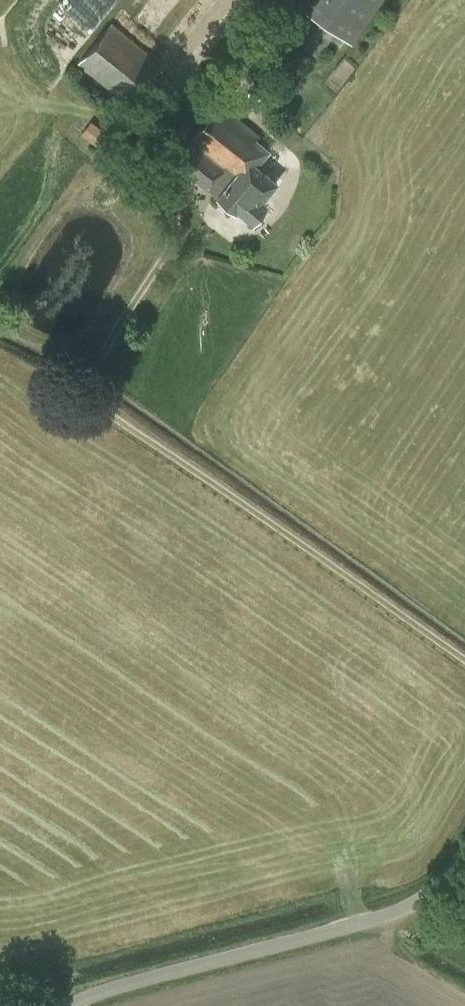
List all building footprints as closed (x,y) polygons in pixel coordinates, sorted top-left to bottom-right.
[(318,56),(335,32),(351,44),(382,0),(314,0),(289,36),(318,56)] [(161,64),(111,23),(78,63),(129,105),(161,64)] [(235,209),(251,223),(266,204),(262,200),(277,182),(256,165),(268,150),(255,140),(258,136),(219,104),(172,161),(206,189),(216,197),(215,197),(233,212),(235,209)] [(81,133),(95,145),(105,132),(91,121),(81,133)]
